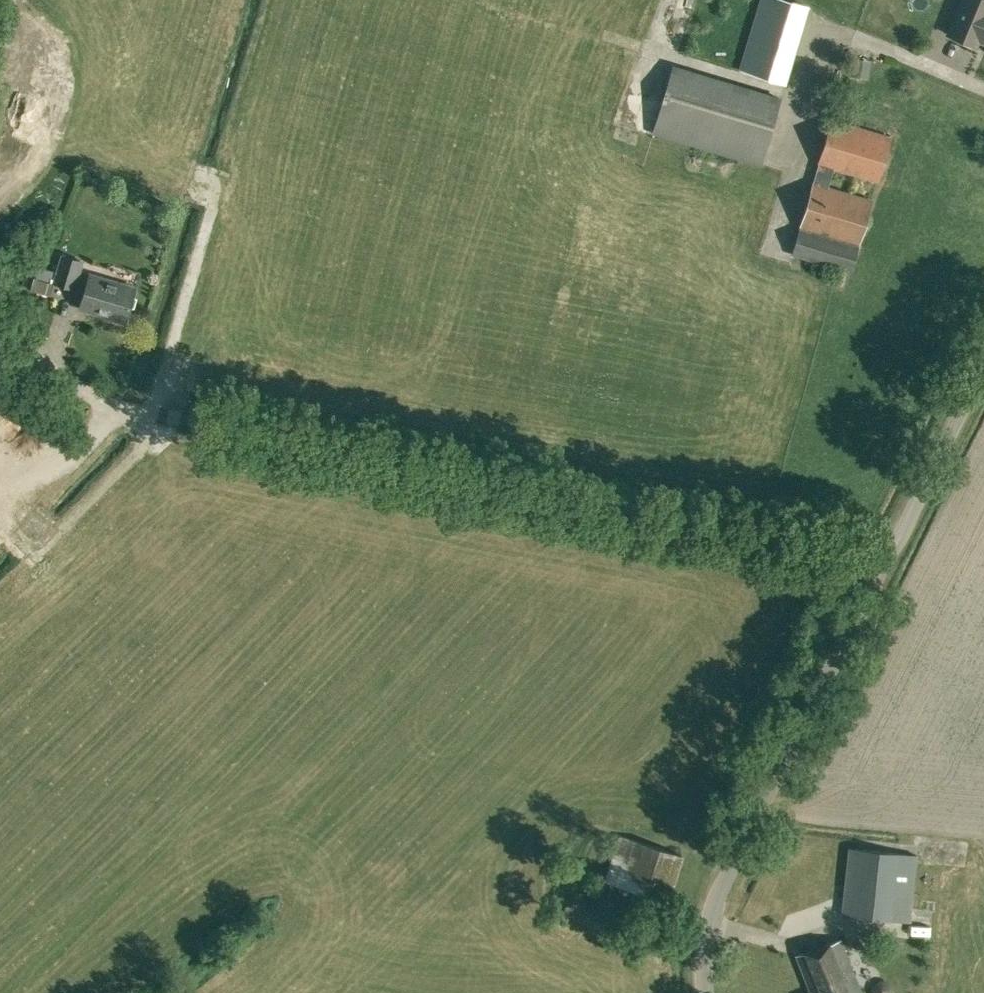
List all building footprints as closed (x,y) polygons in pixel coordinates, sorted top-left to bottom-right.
[(808,6),(789,0),(760,0),(740,69),(785,83),(808,6)] [(979,39),(983,41),(983,0),(961,0),(947,33),(976,46),(979,39)] [(761,166),(782,97),(673,64),(652,134),(761,166)] [(833,169),(877,182),(878,182),(891,139),(831,121),(813,181),(828,185),(833,169)] [(849,272),(858,245),(871,201),(852,195),(853,194),(812,182),(799,228),(791,256),(830,268),(830,266),(849,272)] [(60,254),(53,288),(76,294),(84,261),(60,254)] [(21,287),(31,290),(49,296),(53,283),(51,282),(54,274),(39,269),(37,277),(36,277),(36,276),(25,273),(21,287)] [(125,322),(135,288),(90,274),(80,308),(125,322)] [(848,573),(850,567),(840,565),(838,571),(848,573)] [(683,855),(618,835),(605,882),(668,901),(683,855)] [(910,921),(917,855),(850,847),(842,915),(910,921)] [(856,977),(841,940),(797,955),(811,992),(863,992),(856,977)]
